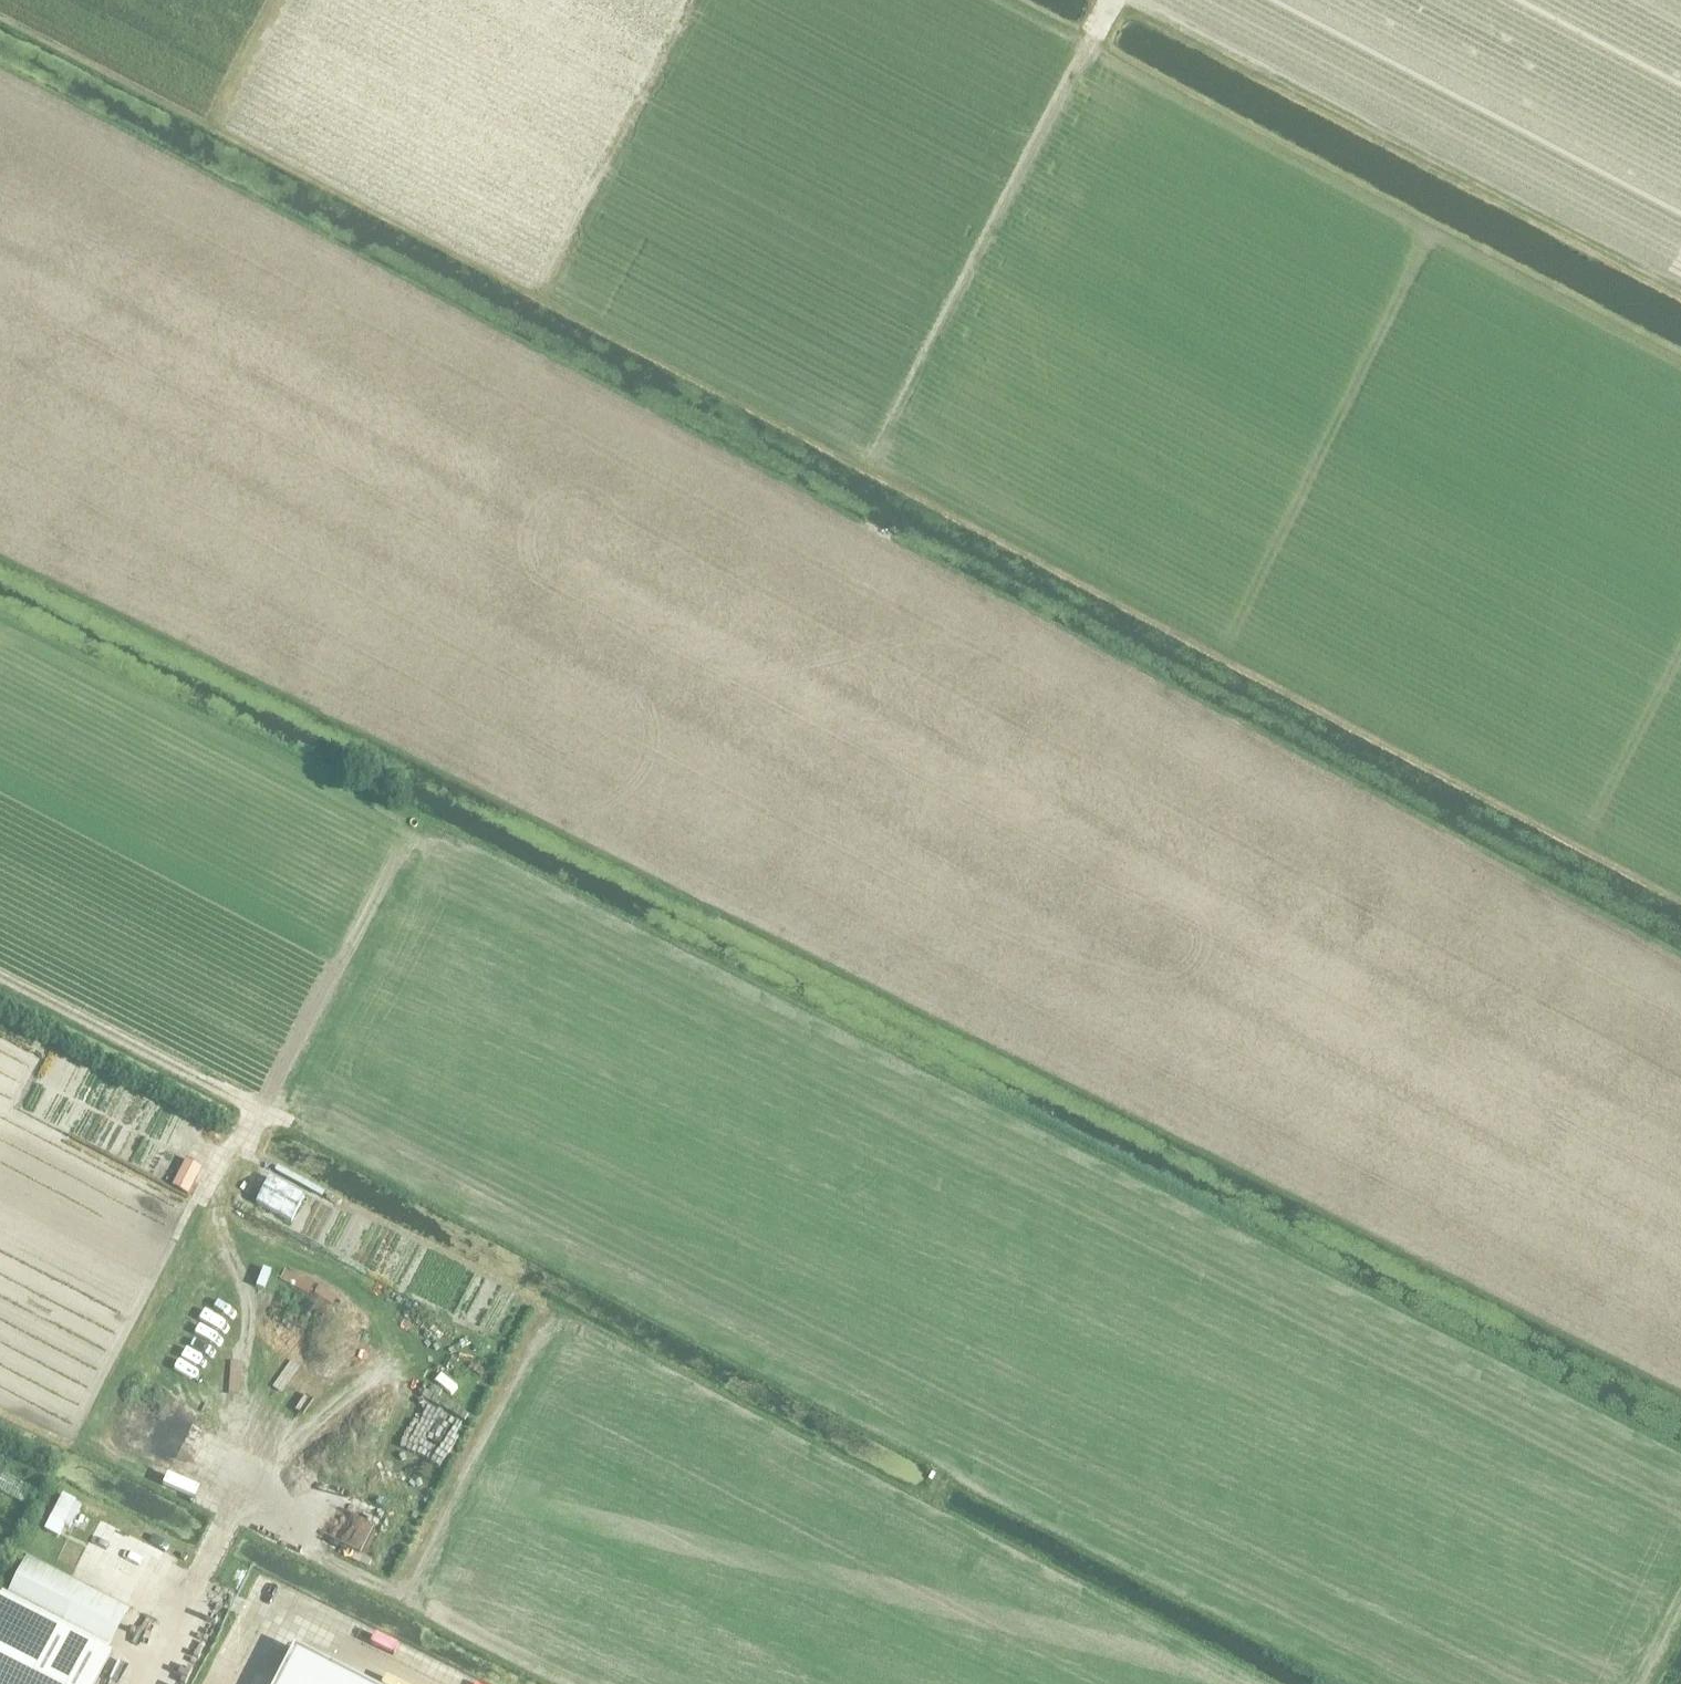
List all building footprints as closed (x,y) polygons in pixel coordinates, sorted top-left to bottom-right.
[(173,1183),(189,1191),(202,1165),(185,1157),(173,1183)] [(292,1218),(305,1194),(270,1175),(256,1199),(292,1218)] [(61,1490),(10,1586),(114,1640),(164,1543),(61,1490)] [(0,1606),(0,1683),(92,1683),(106,1655),(2,1602),(0,1606)] [(275,1683),(363,1683),(294,1648),(275,1683)]
